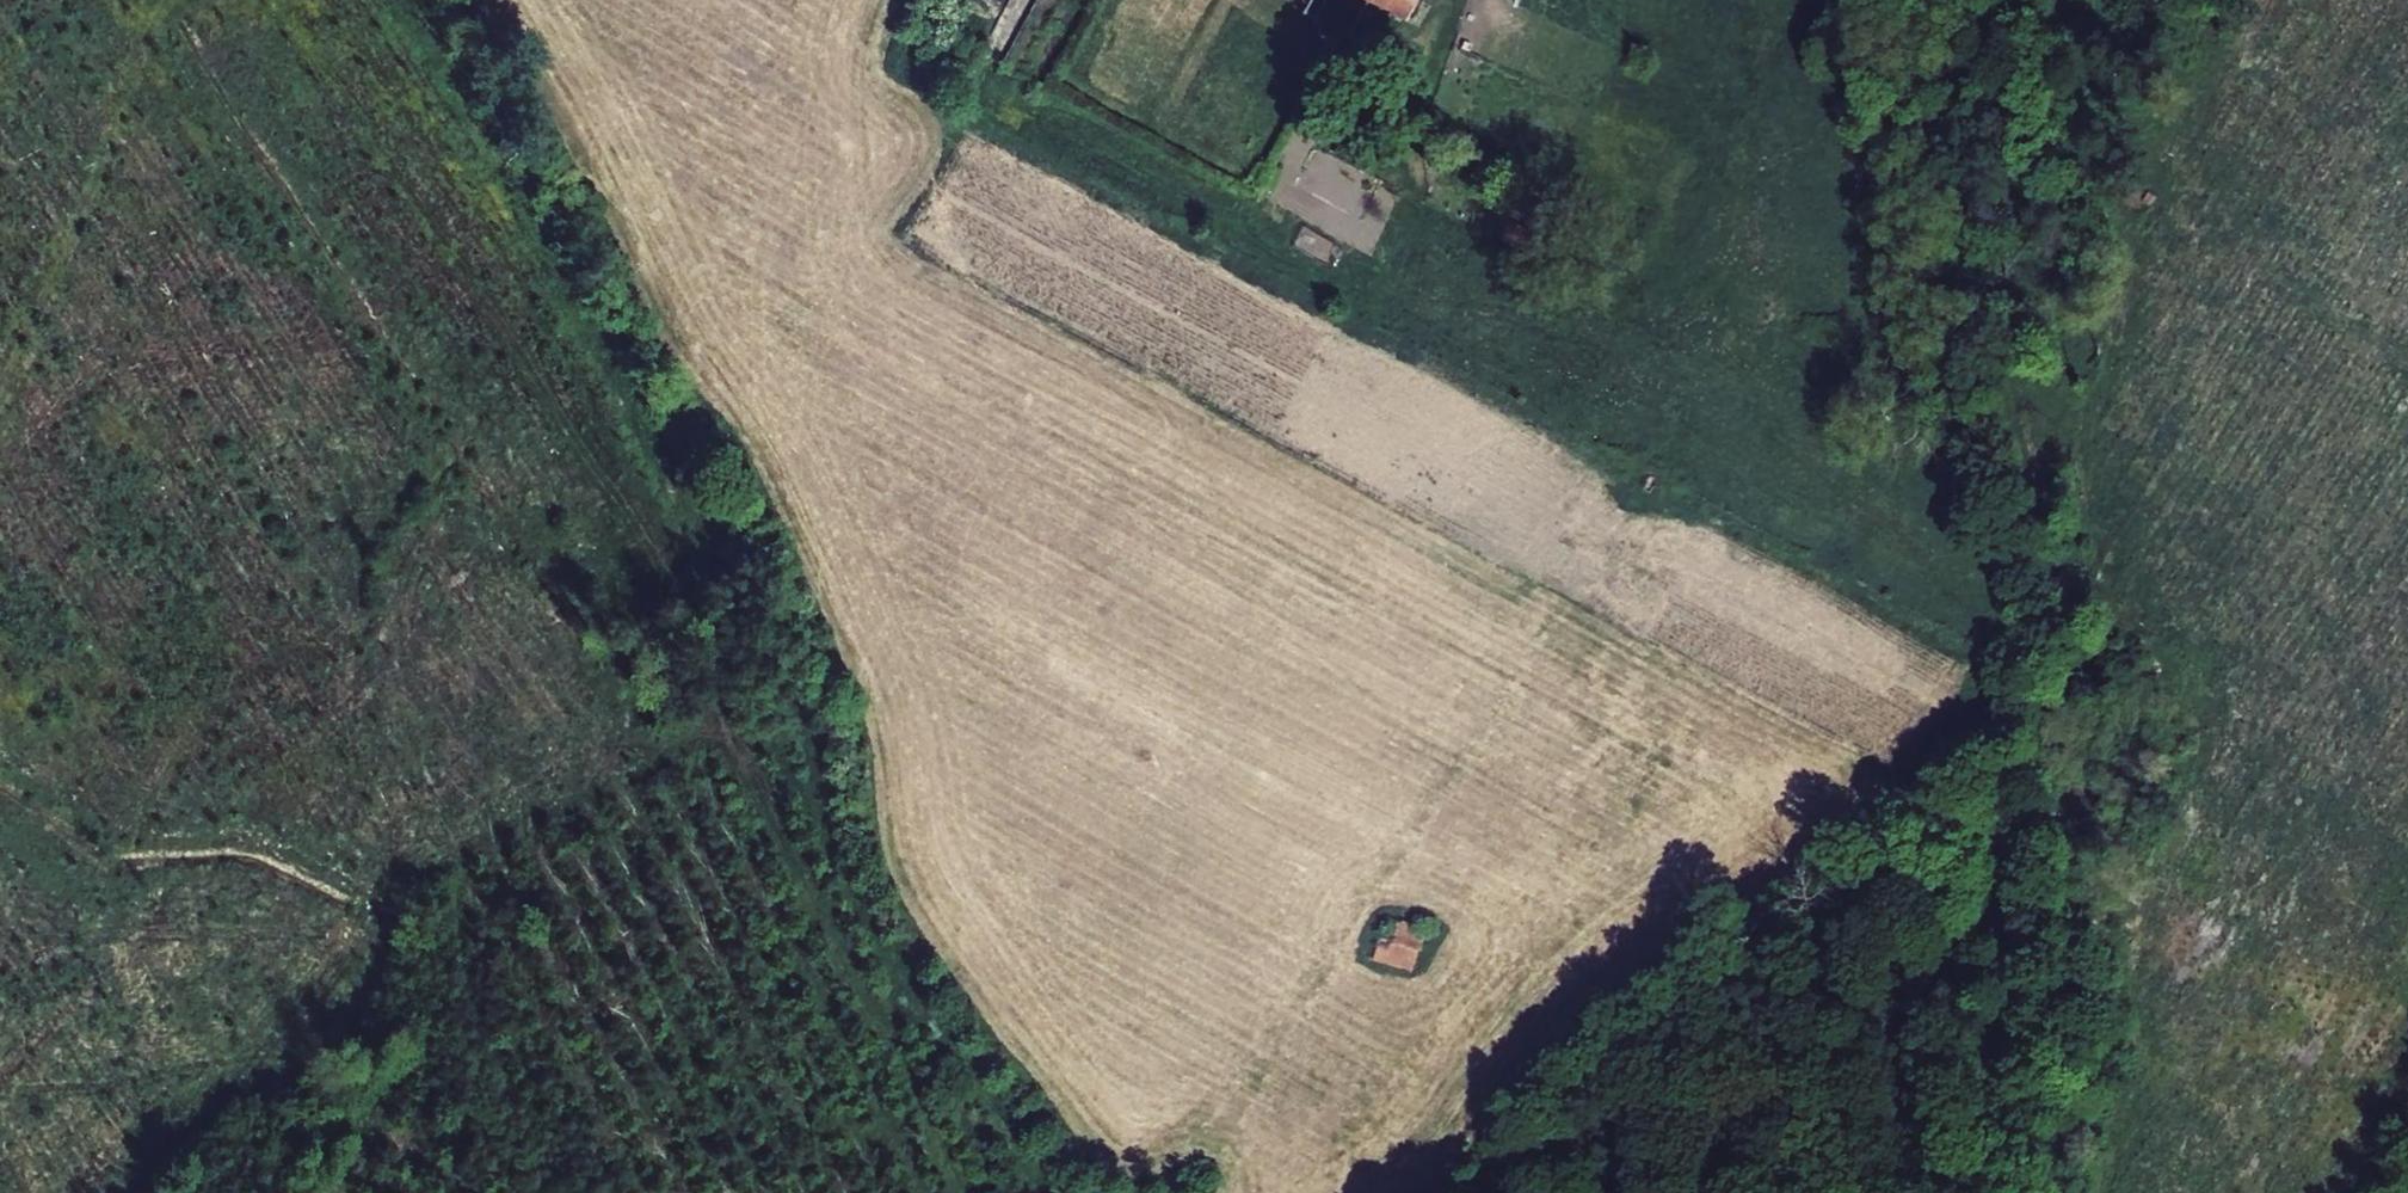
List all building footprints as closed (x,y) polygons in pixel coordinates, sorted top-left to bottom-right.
[(1380,24),(1393,0),(1338,0),(1380,24)] [(1381,913),(1370,958),(1414,969),(1425,925),(1381,913)]
